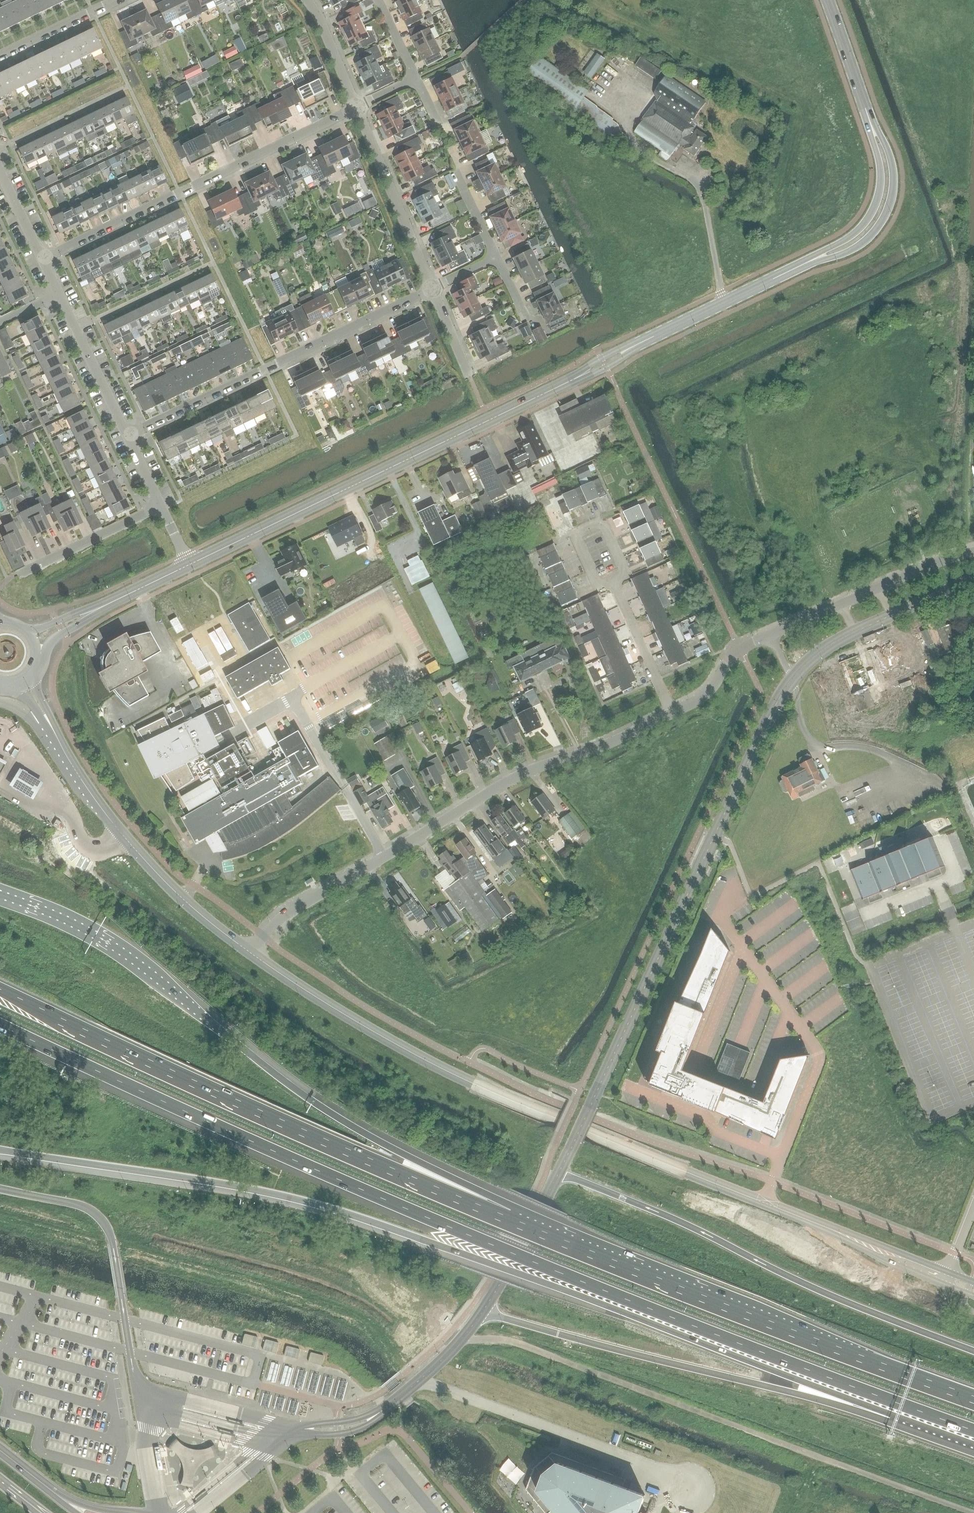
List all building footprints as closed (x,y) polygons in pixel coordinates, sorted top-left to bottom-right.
[(26,0),(19,0),(13,3),(23,21),(33,16),(26,0)] [(39,0),(26,0),(33,16),(44,11),(39,0)] [(55,6),(52,0),(39,0),(44,11),(55,6)] [(169,0),(168,0),(156,5),(162,16),(156,19),(163,32),(173,27),(170,22),(178,18),(169,0)] [(186,4),(184,0),(169,0),(178,18),(185,15),(188,20),(198,15),(192,2),(186,4)] [(213,1),(213,0),(195,0),(192,2),(198,15),(208,10),(206,5),(213,1)] [(415,0),(393,0),(397,9),(415,0)] [(406,26),(407,27),(423,19),(420,13),(421,12),(415,0),(397,9),(403,21),(408,18),(410,19),(412,24),(406,26)] [(23,21),(13,3),(3,8),(12,27),(23,21)] [(344,35),(362,26),(359,19),(364,17),(359,6),(345,12),(348,18),(338,23),(344,35)] [(1,32),(12,27),(3,8),(2,8),(0,9),(0,30),(1,32)] [(146,11),(133,17),(142,35),(150,32),(152,37),(163,32),(156,19),(151,21),(146,11)] [(121,36),(127,49),(137,44),(135,39),(142,35),(133,17),(121,22),(126,33),(121,36)] [(416,49),(434,40),(429,28),(428,29),(425,23),(408,30),(409,31),(411,29),(414,35),(411,37),(416,49)] [(366,33),(362,26),(344,35),(350,47),(359,42),(362,48),(376,42),(371,31),(366,33)] [(82,34),(91,53),(102,48),(93,29),(82,34)] [(82,34),(71,40),(80,59),(91,53),(82,34)] [(266,34),(257,38),(260,44),(269,40),(266,34)] [(283,37),(271,43),(275,52),(287,46),(283,37)] [(240,38),(233,42),(239,54),(246,50),(240,38)] [(71,40),(60,45),(70,64),(80,59),(71,40)] [(426,66),(426,67),(442,59),(439,52),(440,52),(434,40),(416,49),(422,61),(425,59),(428,65),(426,66)] [(60,45),(50,50),(59,69),(70,64),(60,45)] [(360,61),(355,64),(361,76),(379,67),(375,60),(382,57),(376,46),(363,52),(366,59),(360,61)] [(234,47),(229,50),(232,57),(238,54),(234,47)] [(50,50),(39,55),(48,74),(59,69),(50,50)] [(138,53),(132,56),(136,64),(142,61),(138,53)] [(203,61),(207,69),(221,62),(217,54),(203,61)] [(598,54),(584,72),(591,78),(605,59),(598,54)] [(39,55),(28,61),(37,80),(48,74),(39,55)] [(569,108),(620,145),(627,136),(621,132),(623,129),(612,121),(613,120),(597,108),(597,107),(584,98),(589,92),(540,56),(525,76),(549,94),(548,96),(567,110),(569,108)] [(661,71),(641,57),(636,65),(656,79),(661,71)] [(240,59),(228,65),(231,71),(243,66),(240,59)] [(28,61),(17,66),(26,85),(37,80),(28,61)] [(379,67),(361,76),(366,87),(372,85),(377,82),(380,88),(394,82),(388,70),(387,71),(384,64),(379,67)] [(197,65),(182,72),(185,80),(200,73),(197,65)] [(17,66),(6,71),(15,90),(26,85),(17,66)] [(0,74),(0,86),(4,95),(15,90),(6,71),(0,74)] [(315,82),(307,86),(316,105),(329,99),(323,88),(329,85),(323,72),(312,77),(315,82)] [(457,91),(451,78),(447,72),(435,78),(438,85),(433,87),(439,100),(457,91)] [(687,117),(701,96),(667,72),(653,94),(659,99),(687,117)] [(295,83),(306,79),(304,74),(293,78),(295,83)] [(280,79),(275,82),(278,88),(283,85),(280,79)] [(297,84),(287,89),(294,103),(299,100),(304,111),(316,105),(307,86),(305,81),(297,84)] [(187,84),(172,91),(176,98),(190,91),(187,84)] [(291,117),(285,106),(291,104),(284,90),(274,95),(277,101),(269,104),(278,123),(291,117)] [(453,117),(465,111),(461,104),(463,104),(457,91),(439,100),(445,112),(450,110),(453,117)] [(376,115),(379,120),(382,127),(400,118),(397,111),(403,108),(397,97),(378,106),(382,112),(376,115)] [(137,121),(126,98),(116,102),(124,119),(127,126),(137,121)] [(687,117),(659,99),(643,120),(635,132),(661,151),(658,156),(667,161),(679,144),(679,143),(685,147),(683,150),(695,157),(708,137),(697,130),(693,135),(691,134),(696,123),(687,117)] [(114,123),(124,119),(116,102),(106,107),(114,123)] [(278,123),(269,104),(262,108),(259,103),(249,107),(255,121),(261,118),(266,129),(278,123)] [(104,128),(114,123),(106,107),(97,112),(104,128)] [(239,119),(231,123),(240,141),(253,135),(247,125),(253,122),(246,109),(236,113),(239,119)] [(104,128),(97,112),(87,116),(98,138),(107,134),(104,128)] [(453,130),(459,142),(480,132),(474,120),(472,121),(469,115),(456,121),(459,128),(453,130)] [(87,116),(77,121),(85,137),(88,143),(98,138),(87,116)] [(221,120),(210,125),(217,139),(223,137),(228,147),(240,141),(231,123),(228,116),(221,120)] [(400,118),(382,127),(388,138),(393,136),(396,143),(414,134),(409,122),(403,125),(400,118)] [(75,142),(85,137),(77,121),(67,126),(75,142)] [(78,148),(75,142),(67,126),(58,131),(68,152),(78,148)] [(201,137),(193,141),(202,160),(215,154),(209,143),(215,140),(208,127),(198,132),(201,137)] [(48,135),(56,152),(60,161),(69,157),(67,153),(68,152),(58,131),(48,135)] [(474,159),(489,152),(486,146),(480,132),(459,142),(466,156),(471,153),(474,159)] [(46,156),(56,152),(48,135),(38,140),(46,156)] [(350,163),(360,158),(354,144),(348,147),(343,136),(330,142),(340,161),(347,157),(350,163)] [(400,155),(394,157),(400,170),(418,161),(414,153),(421,150),(419,146),(422,144),(419,137),(406,143),(409,150),(400,155)] [(202,160),(193,141),(186,145),(183,139),(173,144),(179,157),(185,155),(190,166),(202,160)] [(38,140),(28,145),(36,161),(46,156),(38,140)] [(340,161),(330,142),(330,143),(329,140),(322,144),(323,146),(318,148),(323,159),(318,162),(326,177),(336,172),(332,165),(340,161)] [(26,166),(36,161),(28,145),(18,149),(26,166)] [(113,155),(116,153),(114,147),(110,149),(104,152),(107,157),(113,155)] [(103,159),(107,157),(104,152),(100,154),(94,157),(96,162),(103,159)] [(310,175),(313,182),(318,179),(319,182),(324,179),(316,162),(311,165),(306,154),(301,157),(300,155),(293,158),(294,160),(303,179),(310,175)] [(475,188),(499,176),(498,173),(499,171),(497,167),(495,166),(494,164),(490,166),(487,159),(474,165),(478,172),(476,173),(479,179),(472,182),(475,188)] [(286,177),(281,179),(290,197),(296,194),(293,190),(298,188),(295,182),(303,179),(294,160),(281,166),(286,177)] [(418,161),(400,170),(406,182),(411,179),(421,175),(424,181),(437,175),(434,168),(431,170),(429,166),(422,169),(418,161)] [(74,173),(77,171),(75,166),(71,168),(65,171),(68,176),(74,173)] [(167,182),(159,166),(149,171),(157,187),(167,182)] [(139,176),(147,192),(157,187),(149,171),(139,176)] [(257,178),(266,197),(273,193),(276,199),(280,196),(282,198),(287,196),(279,180),(274,183),(269,172),(257,178)] [(447,175),(452,188),(457,186),(453,173),(447,175)] [(48,186),(54,183),(58,181),(55,175),(52,177),(46,180),(48,186)] [(130,180),(137,196),(147,192),(139,176),(130,180)] [(493,203),(505,197),(502,189),(505,187),(504,185),(505,183),(503,179),(500,178),(499,176),(475,188),(477,193),(484,190),(487,196),(489,195),(493,203)] [(45,178),(33,183),(37,191),(48,186),(46,180),(45,178)] [(244,197),(252,213),(257,210),(256,208),(261,206),(258,200),(266,197),(257,178),(244,184),(249,195),(244,197)] [(64,188),(71,185),(69,179),(61,183),(64,188)] [(128,201),(137,196),(130,180),(120,185),(128,201)] [(418,198),(412,201),(418,213),(436,204),(433,197),(438,195),(432,183),(422,188),(425,195),(418,198)] [(118,206),(128,201),(120,185),(110,190),(118,206)] [(100,194),(108,211),(118,206),(110,190),(100,194)] [(220,196),(229,215),(236,211),(239,216),(244,214),(245,216),(250,214),(242,198),(237,201),(232,190),(220,196)] [(91,199),(98,215),(108,211),(100,194),(91,199)] [(207,202),(212,212),(207,215),(214,229),(224,224),(221,218),(229,215),(220,196),(207,202)] [(81,204),(89,220),(98,215),(91,199),(81,204)] [(514,221),(508,209),(507,209),(504,202),(491,208),(495,215),(489,218),(495,230),(514,221)] [(79,225),(89,220),(81,204),(71,209),(79,225)] [(436,204),(418,213),(424,224),(429,222),(437,218),(440,225),(450,220),(445,208),(439,210),(436,204)] [(464,205),(458,207),(462,215),(468,212),(464,205)] [(352,215),(349,208),(343,210),(347,217),(352,215)] [(69,229),(79,225),(71,209),(61,213),(69,229)] [(180,209),(170,214),(178,230),(180,235),(188,231),(186,227),(188,226),(180,209)] [(372,210),(369,215),(375,218),(378,212),(372,210)] [(59,234),(69,229),(61,213),(51,218),(59,234)] [(170,214),(160,219),(168,235),(178,230),(170,214)] [(359,217),(351,221),(354,227),(362,223),(359,217)] [(160,219),(150,224),(158,240),(168,235),(160,219)] [(520,234),(514,221),(495,230),(501,243),(520,234)] [(158,240),(150,224),(141,228),(149,244),(151,250),(161,246),(158,240)] [(341,226),(326,234),(329,240),(344,233),(341,226)] [(436,241),(430,244),(436,255),(454,247),(451,240),(456,238),(451,226),(440,231),(443,238),(436,241)] [(141,228),(131,233),(139,249),(149,244),(141,228)] [(142,256),(139,249),(131,233),(121,238),(132,261),(142,256)] [(304,234),(288,241),(290,247),(306,239),(304,234)] [(520,234),(503,243),(506,249),(526,239),(525,236),(522,237),(520,234)] [(132,261),(121,238),(111,242),(123,266),(132,261)] [(123,266),(111,242),(102,247),(113,271),(123,266)] [(512,259),(519,272),(537,263),(527,244),(512,251),(515,257),(512,259)] [(300,246),(291,250),(295,257),(304,253),(300,246)] [(113,271),(102,247),(92,252),(103,275),(113,271)] [(454,247),(436,255),(442,267),(447,265),(454,261),(458,267),(469,262),(463,250),(457,253),(454,247)] [(0,250),(0,262),(9,258),(4,248),(0,250)] [(103,275),(92,252),(82,257),(94,281),(94,280),(103,275)] [(82,282),(86,280),(88,284),(94,281),(82,257),(72,261),(82,282)] [(257,257),(251,260),(254,265),(260,262),(257,257)] [(14,268),(9,258),(0,262),(0,274),(14,268)] [(410,277),(401,258),(385,266),(394,285),(410,277)] [(251,261),(243,265),(245,270),(253,266),(251,261)] [(546,282),(537,263),(519,272),(525,284),(527,283),(530,289),(546,282)] [(394,285),(385,266),(374,272),(376,277),(371,279),(377,293),(394,285)] [(14,268),(0,274),(0,281),(2,285),(19,278),(14,268)] [(247,270),(238,274),(242,282),(250,278),(247,270)] [(374,294),(368,281),(364,273),(359,276),(360,278),(348,284),(358,302),(374,294)] [(553,273),(546,276),(550,283),(556,279),(553,273)] [(211,274),(201,279),(209,295),(211,299),(219,296),(217,291),(219,290),(211,274)] [(458,292),(452,295),(458,306),(476,298),(473,291),(479,288),(473,277),(458,284),(461,290),(458,292)] [(499,277),(494,280),(497,286),(502,284),(499,277)] [(23,287),(19,278),(2,285),(7,295),(23,287)] [(201,279),(192,284),(199,300),(209,295),(201,279)] [(285,294),(278,279),(272,282),(279,297),(285,294)] [(192,284),(182,288),(190,305),(199,300),(192,284)] [(358,302),(348,284),(332,292),(341,311),(358,302)] [(538,307),(541,313),(558,305),(553,293),(552,293),(549,286),(532,293),(536,301),(531,304),(534,309),(538,307)] [(28,297),(23,287),(7,295),(12,305),(28,297)] [(182,288),(172,293),(180,309),(190,305),(182,288)] [(113,295),(114,297),(116,300),(125,296),(122,291),(113,295)] [(172,293),(162,298),(170,314),(180,309),(172,293)] [(339,311),(330,293),(313,301),(322,320),(339,311)] [(305,328),(322,320),(313,301),(312,301),(309,294),(299,299),(302,306),(296,309),(305,328)] [(162,298),(152,302),(160,319),(162,323),(172,319),(170,314),(162,298)] [(476,298),(458,306),(461,313),(463,318),(466,317),(469,316),(476,312),(479,318),(490,313),(487,307),(481,309),(476,298)] [(143,307),(150,323),(160,319),(152,302),(143,307)] [(286,337),(303,329),(294,310),(292,305),(275,313),(277,318),(286,337)] [(564,317),(558,305),(541,313),(547,325),(550,331),(567,323),(564,317)] [(133,312),(141,328),(150,323),(143,307),(133,312)] [(123,317),(131,333),(141,328),(133,312),(123,317)] [(37,317),(21,325),(26,334),(42,327),(37,317)] [(123,317),(113,321),(121,338),(131,333),(123,317)] [(407,323),(416,342),(424,338),(426,344),(435,339),(430,325),(424,328),(419,317),(407,323)] [(286,337),(277,318),(266,324),(266,325),(261,327),(270,345),(286,337)] [(468,336),(474,348),(493,339),(490,332),(497,329),(492,318),(479,325),(481,330),(468,336)] [(121,338),(113,321),(103,326),(113,346),(122,342),(120,338),(121,338)] [(400,340),(395,342),(402,356),(411,351),(409,345),(416,342),(407,323),(395,329),(400,340)] [(524,339),(533,334),(528,326),(519,330),(524,339)] [(42,327),(26,334),(31,344),(47,336),(42,327)] [(532,331),(538,343),(547,339),(540,327),(532,331)] [(392,360),(402,356),(395,342),(390,344),(385,334),(373,340),(382,358),(389,355),(392,360)] [(47,336),(31,344),(35,354),(52,346),(47,336)] [(9,337),(1,341),(3,346),(11,342),(9,337)] [(242,338),(231,344),(242,365),(253,360),(242,338)] [(496,346),(493,339),(474,348),(480,360),(492,353),(495,359),(509,352),(504,342),(496,346)] [(373,340),(360,345),(366,356),(361,359),(367,372),(377,367),(374,362),(382,358),(373,340)] [(11,342),(3,346),(5,350),(8,349),(14,346),(11,342)] [(231,344),(220,349),(231,370),(242,365),(231,344)] [(40,364),(56,356),(52,346),(35,354),(40,364)] [(220,349),(209,354),(220,376),(231,370),(220,349)] [(355,371),(358,377),(367,372),(361,359),(356,361),(351,350),(338,356),(347,375),(355,371)] [(1,378),(1,377),(9,373),(0,353),(0,376),(1,378)] [(209,354),(199,359),(209,381),(220,376),(209,354)] [(12,357),(15,364),(21,361),(18,355),(12,357)] [(40,364),(45,374),(61,366),(56,356),(40,364)] [(326,375),(333,389),(342,384),(340,379),(347,375),(338,356),(326,362),(331,373),(326,375)] [(124,368),(134,364),(131,358),(121,363),(124,368)] [(199,359),(188,365),(198,386),(209,381),(199,359)] [(18,370),(24,368),(21,361),(15,364),(18,370)] [(188,365),(177,370),(187,391),(198,386),(188,365)] [(66,376),(61,366),(45,374),(50,383),(66,376)] [(304,373),(313,391),(321,388),(323,393),(333,389),(326,375),(322,377),(316,367),(304,373)] [(177,370),(166,375),(176,397),(187,391),(177,370)] [(297,376),(292,379),(297,389),(292,392),(301,409),(310,405),(306,395),(313,391),(304,373),(303,371),(296,374),(297,376)] [(30,381),(27,374),(22,377),(25,383),(30,381)] [(166,375),(155,380),(165,402),(176,397),(166,375)] [(66,376),(50,383),(54,393),(70,385),(66,376)] [(155,380),(144,386),(154,407),(165,402),(155,380)] [(25,383),(28,390),(33,387),(30,381),(25,383)] [(70,385),(54,393),(59,403),(75,395),(70,385)] [(423,385),(418,387),(420,393),(426,390),(423,385)] [(144,412),(154,407),(144,386),(133,391),(144,412)] [(265,413),(275,408),(275,409),(276,408),(275,407),(267,390),(256,396),(265,413)] [(39,400),(36,394),(31,396),(34,403),(39,400)] [(64,413),(80,405),(75,395),(59,403),(64,413)] [(256,396),(245,401),(254,418),(265,413),(256,396)] [(604,397),(587,406),(594,420),(595,421),(596,424),(590,426),(591,428),(593,434),(599,431),(600,430),(600,429),(604,427),(605,428),(606,428),(605,427),(610,425),(610,426),(611,425),(611,424),(615,422),(615,423),(617,423),(604,397)] [(561,407),(560,408),(565,419),(567,422),(576,442),(577,441),(581,438),(582,439),(583,439),(582,438),(587,436),(587,437),(588,436),(588,435),(592,433),(592,434),(593,434),(593,433),(591,428),(590,426),(589,424),(589,423),(577,399),(576,400),(576,401),(572,403),(571,402),(570,402),(571,403),(567,405),(566,404),(565,405),(565,406),(561,408),(561,407)] [(43,406),(39,400),(34,403),(37,409),(43,406)] [(245,401),(234,406),(243,423),(254,418),(245,401)] [(234,406),(224,411),(232,429),(243,423),(234,406)] [(66,418),(71,428),(87,420),(83,411),(66,418)] [(224,411),(213,417),(221,434),(232,429),(224,411)] [(44,424),(50,421),(47,415),(41,417),(44,424)] [(202,422),(210,439),(221,434),(213,417),(202,422)] [(92,430),(87,420),(71,428),(76,438),(92,430)] [(191,427),(199,444),(210,439),(202,422),(191,427)] [(46,427),(49,433),(54,431),(51,424),(46,427)] [(519,452),(507,458),(514,472),(527,465),(528,468),(538,463),(537,461),(548,455),(533,425),(519,431),(519,432),(523,441),(516,444),(519,452)] [(180,432),(188,449),(199,444),(191,427),(180,432)] [(24,428),(18,431),(20,436),(26,433),(24,428)] [(76,438),(81,448),(97,440),(92,430),(76,438)] [(169,438),(177,455),(188,449),(180,432),(169,438)] [(281,434),(275,437),(278,442),(285,438),(283,439),(281,434)] [(325,442),(322,436),(316,439),(318,445),(325,442)] [(166,459),(167,461),(167,460),(177,455),(169,438),(158,443),(166,459)] [(61,445),(58,439),(53,442),(56,448),(61,445)] [(102,450),(97,440),(81,448),(85,458),(102,450)] [(18,451),(14,442),(7,446),(12,454),(18,451)] [(259,444),(254,447),(256,452),(264,449),(264,448),(262,449),(259,444)] [(64,452),(61,445),(56,448),(59,454),(64,452)] [(90,468),(106,460),(102,450),(85,458),(90,468)] [(227,466),(235,463),(232,457),(227,460),(229,465),(227,466)] [(71,465),(68,458),(62,461),(65,467),(71,465)] [(498,475),(490,459),(474,466),(491,501),(507,494),(506,491),(517,486),(510,470),(498,475)] [(90,468),(95,477),(111,469),(106,460),(90,468)] [(74,471),(71,465),(65,467),(68,474),(74,471)] [(580,480),(592,475),(588,466),(576,471),(580,480)] [(205,477),(206,477),(213,473),(210,468),(205,470),(207,476),(205,477)] [(116,479),(111,469),(95,477),(100,487),(116,479)] [(463,477),(457,480),(453,472),(439,479),(445,491),(444,491),(447,499),(457,494),(460,500),(472,495),(463,477)] [(72,480),(75,487),(80,484),(77,478),(72,480)] [(184,487),(191,483),(189,478),(183,481),(186,486),(184,487)] [(100,487),(104,497),(120,489),(116,479),(100,487)] [(582,486),(581,487),(588,503),(599,498),(599,499),(607,495),(606,495),(599,479),(589,483),(582,486)] [(6,491),(10,500),(24,493),(20,484),(6,491)] [(83,491),(80,484),(75,487),(78,493),(83,491)] [(531,489),(534,495),(541,491),(538,485),(531,489)] [(581,506),(581,507),(589,503),(588,503),(581,487),(563,495),(570,511),(581,506)] [(109,507),(125,499),(120,489),(104,497),(109,507)] [(41,533),(41,532),(50,527),(43,514),(48,512),(46,506),(41,496),(35,499),(36,502),(35,506),(36,507),(30,509),(30,508),(29,508),(41,533)] [(89,504),(86,497),(81,500),(84,506),(89,504)] [(552,502),(553,505),(546,508),(556,530),(564,527),(558,513),(563,511),(566,519),(567,519),(570,518),(571,516),(570,514),(563,497),(552,502)] [(114,517),(130,509),(125,499),(109,507),(114,517)] [(73,527),(82,523),(71,500),(62,504),(62,503),(61,504),(73,528),(73,527)] [(487,514),(480,501),(473,506),(479,518),(487,514)] [(383,529),(379,522),(393,516),(392,515),(397,513),(391,502),(381,507),(380,505),(374,508),(375,510),(373,511),(376,518),(371,521),(377,532),(383,529)] [(57,518),(64,531),(72,527),(73,528),(61,504),(62,505),(53,509),(50,504),(46,506),(48,512),(54,523),(53,520),(57,518)] [(84,506),(87,513),(93,510),(89,504),(84,506)] [(435,505),(418,513),(434,546),(463,532),(455,515),(443,521),(435,505)] [(639,505),(623,512),(629,524),(628,524),(631,532),(632,532),(631,531),(632,531),(648,524),(639,505)] [(657,506),(650,510),(655,520),(662,517),(657,506)] [(21,514),(31,536),(40,532),(41,533),(29,508),(29,509),(21,514)] [(101,527),(94,513),(86,518),(92,531),(101,527)] [(360,532),(361,532),(354,518),(330,529),(334,539),(339,537),(341,542),(352,536),(357,547),(365,543),(360,532)] [(648,524),(632,531),(637,542),(637,543),(636,542),(639,550),(640,550),(640,549),(656,542),(662,539),(654,521),(648,524)] [(10,552),(14,550),(15,551),(15,550),(15,549),(24,545),(13,523),(4,527),(4,526),(3,526),(8,536),(3,538),(10,552)] [(656,542),(640,549),(645,561),(645,560),(644,561),(647,568),(648,568),(648,567),(664,560),(656,542)] [(537,551),(545,569),(561,562),(556,551),(557,551),(554,543),(553,544),(537,551)] [(275,563),(281,576),(292,571),(292,572),(306,565),(296,545),(282,552),(286,559),(283,561),(282,560),(275,563)] [(665,552),(667,558),(676,554),(674,548),(665,552)] [(637,566),(642,555),(636,552),(631,563),(637,566)] [(410,566),(404,569),(412,585),(430,577),(422,560),(421,561),(418,556),(407,561),(410,566)] [(384,559),(335,586),(344,604),(394,577),(384,559)] [(545,569),(553,588),(569,580),(564,569),(565,569),(562,561),(561,562),(545,569)] [(648,572),(631,580),(634,587),(635,586),(639,595),(638,595),(639,598),(656,590),(648,572)] [(573,587),(570,580),(569,580),(570,580),(569,580),(553,588),(562,606),(578,599),(572,587),(573,587)] [(433,583),(420,590),(456,665),(469,658),(433,583)] [(681,587),(670,592),(673,599),(684,594),(681,587)] [(298,602),(289,607),(279,589),(262,599),(281,634),(308,620),(298,602)] [(656,590),(639,598),(642,605),(643,604),(648,615),(647,615),(647,616),(664,608),(656,590)] [(599,594),(582,602),(590,620),(607,612),(606,612),(601,602),(602,601),(599,594)] [(225,613),(246,650),(267,638),(247,601),(225,613)] [(568,612),(567,608),(561,611),(569,628),(575,626),(569,612),(568,612)] [(664,608),(647,616),(650,623),(651,622),(656,633),(655,633),(655,634),(672,626),(664,608)] [(607,612),(590,620),(598,638),(615,630),(615,629),(614,630),(609,620),(610,619),(607,612)] [(183,630),(176,617),(169,621),(177,634),(183,630)] [(417,619),(406,624),(411,633),(422,628),(417,619)] [(654,637),(654,639),(655,641),(656,641),(658,641),(659,640),(664,651),(663,651),(663,652),(680,644),(685,641),(678,624),(672,627),(672,626),(655,634),(656,636),(654,637)] [(960,649),(951,625),(937,630),(947,654),(960,649)] [(226,652),(215,631),(209,634),(224,662),(237,655),(221,627),(216,631),(227,652),(226,652)] [(598,638),(591,641),(599,659),(606,656),(623,648),(623,647),(622,648),(617,637),(618,637),(615,630),(598,638)] [(102,671),(97,674),(108,693),(113,691),(114,692),(119,697),(126,705),(129,707),(129,706),(149,696),(138,677),(147,672),(142,663),(160,652),(155,643),(150,632),(147,633),(139,635),(137,635),(130,638),(128,638),(125,633),(106,644),(108,649),(105,653),(104,652),(101,656),(102,657),(102,659),(101,661),(101,666),(102,671)] [(521,681),(570,658),(569,657),(563,644),(559,635),(505,662),(509,670),(515,668),(521,681)] [(577,647),(584,644),(580,635),(574,638),(577,647)] [(208,664),(193,637),(183,643),(197,669),(208,664)] [(578,647),(582,658),(588,656),(584,644),(578,647)] [(680,644),(663,652),(666,659),(667,658),(671,665),(677,663),(679,667),(688,662),(680,644)] [(852,678),(870,673),(866,661),(878,657),(883,672),(901,666),(894,644),(846,658),(852,678)] [(231,675),(226,678),(231,687),(232,690),(238,699),(269,681),(272,687),(284,680),(280,675),(291,669),(285,659),(284,657),(279,647),(231,675)] [(606,656),(599,659),(606,676),(614,672),(615,674),(631,666),(631,665),(630,666),(625,655),(626,655),(630,653),(627,647),(624,649),(623,648),(606,656)] [(615,675),(607,678),(610,685),(614,683),(616,688),(620,686),(623,692),(632,688),(630,683),(637,681),(633,673),(634,673),(631,666),(615,674),(615,675)] [(596,669),(590,672),(594,683),(601,680),(596,669)] [(204,683),(215,677),(211,670),(200,676),(204,683)] [(464,690),(458,677),(452,680),(454,684),(452,685),(457,693),(464,690)] [(205,708),(222,700),(217,689),(211,691),(213,694),(201,700),(205,708)] [(365,697),(370,706),(383,700),(378,690),(365,697)] [(525,693),(530,702),(537,699),(533,690),(525,693)] [(432,700),(436,707),(442,704),(439,697),(432,700)] [(518,716),(526,734),(542,727),(533,708),(533,709),(530,702),(522,706),(525,712),(518,716)] [(165,717),(135,732),(137,734),(138,736),(140,740),(141,742),(142,744),(139,746),(156,779),(166,774),(177,791),(195,780),(188,764),(191,762),(206,755),(215,751),(221,748),(216,736),(235,727),(225,704),(171,730),(165,717)] [(186,718),(196,713),(192,704),(182,710),(186,718)] [(180,710),(168,716),(171,722),(183,716),(180,710)] [(261,730),(268,744),(296,730),(289,716),(261,730)] [(383,716),(370,724),(373,730),(383,724),(385,728),(389,726),(383,716)] [(507,722),(508,725),(496,730),(504,747),(516,741),(513,736),(521,732),(514,719),(507,722)] [(413,726),(417,735),(424,732),(419,723),(413,726)] [(491,755),(489,749),(496,746),(487,728),(475,734),(479,741),(472,744),(480,761),(491,755)] [(282,761),(181,818),(196,844),(217,832),(223,843),(220,844),(223,861),(224,861),(224,860),(225,860),(226,860),(227,860),(228,860),(229,860),(230,859),(231,859),(232,859),(233,859),(234,858),(235,858),(236,858),(237,858),(238,857),(239,857),(240,857),(241,857),(241,856),(242,856),(243,856),(244,856),(244,855),(245,855),(246,855),(247,855),(247,854),(248,854),(249,854),(249,853),(250,853),(251,853),(252,853),(252,852),(253,852),(254,852),(254,851),(255,851),(256,851),(257,850),(258,850),(259,849),(260,849),(261,849),(261,848),(262,848),(263,847),(264,847),(265,846),(266,846),(266,845),(267,845),(268,845),(268,844),(269,844),(270,844),(270,843),(271,843),(272,843),(272,842),(273,842),(273,841),(274,841),(275,841),(275,840),(276,840),(277,840),(277,839),(278,839),(278,838),(279,838),(280,838),(280,837),(281,837),(281,836),(282,836),(283,836),(283,835),(284,835),(284,834),(285,834),(286,834),(286,833),(287,833),(287,832),(288,832),(289,832),(289,831),(290,831),(290,830),(291,830),(292,830),(292,829),(293,829),(293,828),(294,828),(295,827),(296,827),(296,826),(297,826),(297,825),(298,825),(299,824),(300,824),(300,823),(301,823),(301,822),(302,822),(303,821),(304,821),(304,820),(305,820),(305,819),(306,819),(341,790),(330,777),(293,807),(288,800),(302,792),(299,786),(302,784),(299,778),(319,766),(299,732),(296,734),(296,733),(279,743),(287,758),(285,760),(286,759),(281,750),(275,754),(280,762),(282,761)] [(247,737),(238,743),(246,758),(256,752),(247,737)] [(385,738),(374,744),(380,754),(382,758),(384,761),(395,755),(392,751),(387,740),(385,738)] [(206,755),(191,762),(202,781),(216,777),(223,789),(251,773),(235,744),(217,755),(215,751),(206,755)] [(447,758),(455,774),(467,768),(464,763),(470,760),(462,744),(451,749),(454,754),(447,758)] [(20,752),(15,750),(11,757),(16,760),(20,752)] [(813,786),(825,780),(820,770),(818,771),(812,759),(812,760),(810,756),(808,755),(807,755),(800,759),(799,761),(801,765),(800,765),(801,767),(782,777),(783,780),(780,782),(780,784),(784,792),(786,792),(788,791),(790,794),(797,791),(800,797),(815,789),(813,786)] [(365,760),(372,773),(378,769),(371,756),(365,760)] [(442,782),(440,777),(445,774),(437,757),(427,763),(429,768),(422,772),(431,788),(442,782)] [(399,795),(410,812),(420,806),(410,789),(414,786),(404,769),(395,775),(399,781),(396,782),(402,793),(399,795)] [(44,784),(20,770),(10,787),(33,801),(44,784)] [(221,795),(213,780),(182,798),(190,812),(221,795)] [(363,787),(360,782),(351,788),(353,792),(352,793),(361,807),(370,801),(362,788),(363,787)] [(371,809),(383,828),(393,822),(389,815),(390,815),(387,810),(395,806),(387,794),(374,802),(376,805),(371,809)] [(532,802),(544,819),(555,811),(542,794),(532,802)] [(505,814),(514,827),(520,823),(521,825),(526,822),(524,820),(525,820),(515,806),(505,814)] [(568,814),(558,822),(572,839),(582,831),(568,814)] [(512,831),(510,828),(501,815),(491,822),(502,837),(509,846),(516,840),(522,848),(525,846),(514,830),(512,831)] [(53,825),(58,828),(61,822),(56,819),(53,825)] [(483,826),(474,833),(485,848),(493,859),(506,850),(497,838),(496,839),(494,836),(492,837),(483,826)] [(521,829),(516,832),(522,840),(526,836),(521,829)] [(862,900),(945,867),(945,866),(944,866),(933,837),(850,870),(850,871),(862,900)] [(872,838),(860,844),(862,850),(874,844),(872,838)] [(466,839),(456,846),(465,858),(462,859),(473,874),(484,866),(479,859),(478,859),(474,855),(477,853),(466,839)] [(524,859),(515,847),(510,851),(518,863),(524,859)] [(447,851),(439,856),(442,860),(440,862),(450,876),(455,883),(450,887),(448,885),(444,888),(446,890),(461,912),(466,908),(484,932),(500,920),(499,919),(500,918),(484,895),(486,893),(485,892),(478,883),(462,860),(458,862),(454,856),(452,858),(447,851)] [(517,862),(512,866),(519,876),(524,872),(517,862)] [(489,888),(486,884),(483,879),(478,883),(485,892),(489,888)] [(417,908),(412,899),(404,888),(401,889),(396,883),(389,888),(391,892),(389,893),(403,912),(409,908),(419,922),(428,916),(421,905),(417,908)] [(495,890),(486,897),(504,919),(512,913),(504,901),(506,899),(503,896),(501,898),(495,890)] [(452,900),(434,910),(446,929),(463,918),(452,900)] [(525,925),(532,937),(539,933),(531,921),(525,925)] [(808,1060),(809,1056),(805,1056),(781,1060),(764,1103),(683,1070),(686,1062),(730,952),(715,933),(712,929),(710,934),(663,1052),(658,1050),(644,1079),(653,1083),(654,1081),(664,1085),(662,1090),(700,1105),(764,1130),(766,1127),(776,1131),(774,1134),(778,1136),(780,1132),(779,1131),(786,1114),(786,1115),(808,1060)] [(472,961),(467,954),(462,957),(466,965),(472,961)] [(462,964),(459,958),(449,964),(453,970),(462,964)] [(750,1053),(739,1048),(727,1043),(715,1072),(739,1082),(750,1053)] [(245,1334),(242,1344),(255,1348),(258,1338),(245,1334)] [(265,1340),(263,1350),(276,1353),(279,1343),(265,1340)] [(287,1346),(284,1356),(297,1359),(300,1350),(287,1346)] [(311,1353),(308,1362),(321,1366),(324,1356),(311,1353)] [(179,1459),(182,1464),(183,1469),(183,1471),(183,1476),(183,1481),(181,1486),(188,1487),(194,1488),(194,1483),(195,1477),(196,1473),(200,1468),(203,1465),(208,1461),(212,1460),(218,1459),(218,1457),(217,1451),(215,1445),(209,1449),(205,1450),(201,1451),(196,1451),(192,1450),(186,1448),(182,1445),(177,1440),(175,1442),(172,1444),(170,1446),(169,1449),(173,1452),(177,1455),(179,1459)] [(526,1490),(540,1507),(545,1512),(550,1512),(554,1510),(556,1512),(644,1512),(641,1512),(639,1512),(645,1495),(623,1487),(626,1480),(621,1478),(552,1452),(549,1455),(534,1467),(526,1490)] [(649,1480),(645,1489),(656,1493),(660,1484),(649,1480)] [(694,1499),(677,1512),(705,1512),(694,1499)]
